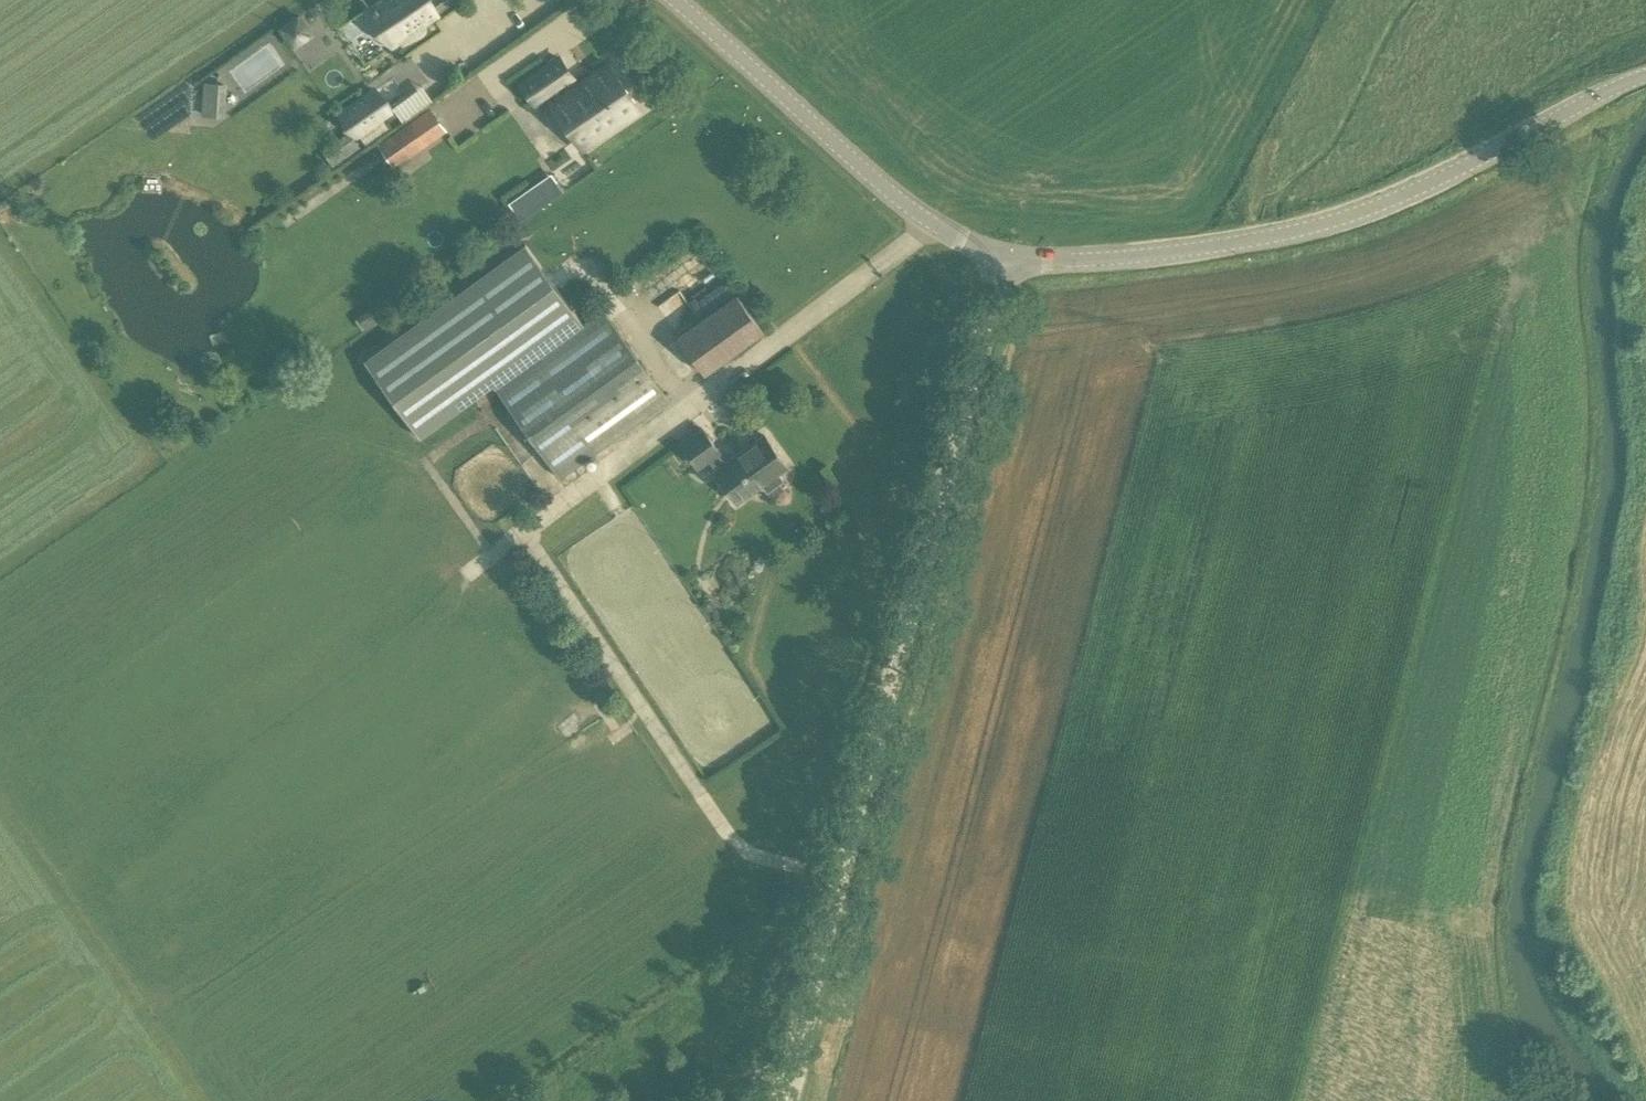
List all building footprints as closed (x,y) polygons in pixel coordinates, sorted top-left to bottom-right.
[(378,39),(380,40),(382,40),(383,41),(385,40),(389,39),(391,43),(398,38),(402,44),(421,34),(422,33),(423,32),(424,31),(425,30),(425,27),(425,26),(425,25),(424,23),(424,22),(423,20),(435,12),(426,0),(383,0),(369,10),(373,33),(374,35),(375,36),(376,38),(378,39)] [(311,33),(299,17),(282,29),(294,45),(311,33)] [(639,107),(608,63),(576,84),(559,57),(520,84),(533,103),(546,95),(582,147),(639,107)] [(201,115),(225,116),(227,83),(203,81),(201,115)] [(389,109),(376,90),(341,114),(355,133),(389,109)] [(377,143),(392,166),(408,155),(409,156),(447,130),(430,106),(377,143)] [(321,150),(332,166),(359,147),(348,131),(321,150)] [(507,195),(519,216),(566,192),(555,171),(507,195)] [(582,322),(525,243),(363,358),(419,437),(473,399),(492,385),(582,322)] [(736,293),(681,331),(707,368),(767,327),(750,301),(745,304),(736,293)] [(668,399),(602,307),(582,322),(492,385),(559,478),(668,399)] [(787,463),(766,432),(726,460),(718,448),(720,447),(704,424),(682,439),(698,462),(709,454),(717,465),(715,467),(736,498),(762,480),(767,488),(783,477),(777,470),(787,463)] [(709,599),(704,599),(702,604),(704,608),(710,608),(712,603),(709,599)]
